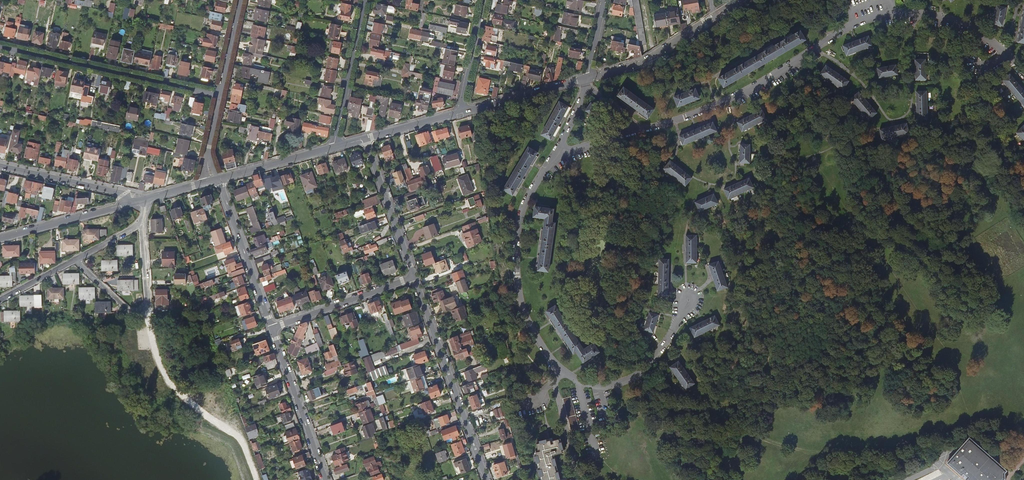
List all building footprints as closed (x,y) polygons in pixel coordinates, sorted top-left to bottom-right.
[(92,1),(89,0),(85,0),(83,7),(91,8),(92,1)] [(271,0),(258,0),(258,1),(259,1),(258,9),(269,11),(271,0)] [(412,3),(413,0),(405,0),(404,2),(407,3),(406,8),(418,11),(419,5),(412,3)] [(583,1),(578,0),(573,0),(571,10),(581,12),(583,1)] [(638,0),(632,0),(633,7),(634,14),(636,26),(638,32),(640,45),(646,44),(638,0)] [(699,0),(684,0),(685,9),(692,8),(693,13),(700,12),(699,0)] [(225,13),(227,4),(218,2),(216,10),(225,13)] [(386,15),(387,10),(390,11),(391,6),(388,5),(378,3),(377,8),(375,8),(374,13),(379,14),(379,15),(384,16),(385,14),(386,15)] [(507,15),(509,5),(498,3),(496,13),(507,15)] [(349,21),(351,13),(350,13),(351,5),(344,4),(342,16),(340,15),(339,19),(349,21)] [(467,12),(468,7),(457,5),(455,15),(465,17),(466,11),(467,12)] [(1002,26),(1006,7),(997,5),(993,23),(1002,26)] [(541,17),(543,8),(535,6),(534,13),(537,14),(536,16),(541,17)] [(622,16),(624,8),(615,6),(613,14),(622,16)] [(267,22),(269,11),(258,9),(257,9),(255,20),(267,22)] [(220,21),(221,14),(210,11),(208,19),(220,21)] [(681,23),(679,12),(666,14),(668,25),(681,23)] [(580,22),(581,16),(565,13),(563,24),(576,27),(577,22),(580,22)] [(666,14),(666,13),(654,15),(656,29),(668,27),(668,25),(666,14)] [(514,29),(515,22),(503,19),(504,16),(495,15),(493,23),(497,24),(497,25),(514,29)] [(466,34),(468,24),(459,22),(460,21),(450,19),(449,24),(459,26),(457,32),(466,34)] [(220,31),(222,22),(211,20),(211,23),(213,23),(211,29),(220,31)] [(14,38),(16,30),(12,29),(13,24),(7,22),(4,36),(14,38)] [(375,23),(373,33),(382,35),(384,25),(375,23)] [(338,40),(341,26),(331,24),(330,30),(328,38),(338,40)] [(264,40),(266,28),(254,26),(251,37),(253,38),(264,40)] [(498,37),(494,36),(495,32),(492,31),(493,28),(486,26),(484,33),(483,40),(489,42),(496,44),(498,37)] [(421,40),(423,28),(420,27),(420,31),(412,29),(410,38),(421,40)] [(28,40),(30,30),(19,28),(17,38),(28,40)] [(440,35),(441,32),(437,31),(423,28),(421,40),(428,41),(430,33),(427,33),(428,31),(432,32),(432,33),(440,35)] [(724,87),(806,40),(801,31),(719,78),(724,87)] [(41,44),(44,34),(35,32),(33,42),(41,44)] [(56,48),(59,34),(50,32),(47,46),(56,48)] [(70,46),(71,43),(69,43),(70,40),(66,39),(66,36),(66,33),(64,32),(60,48),(68,50),(69,46),(70,46)] [(104,46),(106,35),(94,32),(91,47),(100,49),(100,45),(104,46)] [(216,48),(218,37),(212,36),(213,35),(208,34),(207,39),(205,39),(203,45),(216,48)] [(378,46),(381,36),(372,34),(370,44),(370,48),(373,48),(377,49),(378,46)] [(847,55),(872,45),(869,36),(843,46),(847,55)] [(263,48),(265,40),(264,40),(253,38),(252,43),(251,46),(263,48)] [(116,60),(119,48),(118,48),(118,44),(111,42),(110,47),(107,58),(116,60)] [(262,55),(263,48),(251,46),(252,43),(250,42),(249,47),(251,47),(250,52),(254,53),(256,54),(262,55)] [(339,54),(342,43),(335,42),(332,52),(339,54)] [(494,59),(496,47),(503,48),(503,45),(496,44),(489,42),(486,54),(488,54),(487,57),(494,59)] [(624,51),(625,48),(623,47),(624,43),(620,42),(618,42),(617,51),(622,52),(622,51),(624,51)] [(642,56),(640,46),(634,45),(628,44),(627,49),(635,50),(637,58),(642,56)] [(389,60),(390,52),(377,49),(373,48),(371,54),(377,56),(377,57),(389,60)] [(579,58),(580,50),(571,48),(569,56),(579,58)] [(132,64),(134,52),(124,49),(122,62),(132,64)] [(454,66),(457,51),(448,49),(445,59),(444,59),(444,63),(454,66)] [(214,62),(217,52),(208,50),(205,60),(214,62)] [(150,64),(152,56),(142,54),(143,52),(137,51),(135,62),(150,65),(150,64)] [(251,65),(254,53),(250,52),(245,51),(244,59),(245,59),(244,64),(248,65),(251,65)] [(160,65),(162,58),(155,56),(153,64),(150,64),(150,65),(148,73),(151,73),(152,68),(159,70),(160,67),(161,67),(161,65),(160,65)] [(173,64),(174,59),(171,58),(171,57),(168,56),(166,63),(169,64),(169,63),(173,64)] [(336,71),(338,59),(329,57),(327,69),(336,71)] [(494,68),(496,59),(494,59),(487,57),(485,57),(484,62),(487,62),(486,66),(494,68)] [(558,79),(563,58),(559,57),(554,81),(558,79)] [(926,80),(926,60),(915,60),(916,80),(926,80)] [(26,70),(28,62),(19,61),(17,69),(26,70)] [(529,71),(530,67),(505,61),(504,64),(510,66),(509,70),(513,71),(514,72),(517,73),(518,72),(522,73),(523,69),(527,70),(526,78),(524,77),(523,81),(521,90),(525,88),(528,78),(529,71)] [(38,75),(39,71),(41,72),(42,68),(43,63),(39,62),(38,69),(34,68),(34,70),(28,68),(27,73),(28,73),(27,76),(28,76),(32,77),(37,78),(38,75)] [(187,76),(189,67),(180,65),(178,74),(187,76)] [(453,81),(456,68),(446,65),(444,79),(453,81)] [(849,81),(826,65),(820,74),(843,89),(849,81)] [(898,74),(896,65),(878,68),(880,77),(898,74)] [(11,67),(4,66),(2,75),(9,76),(11,67)] [(213,71),(213,69),(203,67),(202,70),(203,71),(202,77),(209,79),(210,79),(211,74),(212,74),(213,71)] [(267,83),(269,72),(261,70),(254,69),(244,67),(242,77),(250,78),(251,73),(260,75),(258,81),(267,83)] [(50,77),(52,70),(42,68),(41,72),(40,75),(50,77)] [(555,73),(553,68),(546,70),(548,76),(544,77),(546,83),(554,81),(552,73),(555,73)] [(335,83),(337,71),(336,71),(327,69),(325,81),(335,83)] [(541,81),(543,72),(536,70),(535,72),(529,71),(528,78),(541,81)] [(65,82),(67,73),(58,71),(56,80),(65,82)] [(378,80),(380,72),(374,71),(373,73),(368,72),(366,78),(367,78),(382,81),(378,80)] [(1010,74),(1003,80),(1023,105),(1023,91),(1010,74)] [(108,95),(111,83),(107,82),(108,77),(102,75),(101,80),(102,81),(99,93),(108,95)] [(381,88),(382,81),(367,78),(365,84),(381,88)] [(453,96),(456,81),(453,81),(444,79),(440,78),(437,92),(453,96)] [(82,95),(85,82),(74,79),(71,93),(82,95)] [(487,94),(489,81),(479,79),(476,92),(487,94)] [(240,104),(243,88),(244,85),(240,84),(240,85),(235,84),(231,102),(239,104),(240,104)] [(330,98),(332,87),(324,85),(321,96),(330,98)] [(87,97),(89,87),(84,86),(81,102),(88,103),(89,98),(87,97)] [(654,109),(624,87),(618,96),(648,118),(654,109)] [(432,94),(432,91),(421,88),(419,100),(418,100),(417,105),(420,105),(419,109),(424,111),(424,109),(428,109),(432,94)] [(280,99),(282,91),(275,89),(273,98),(280,99)] [(699,98),(696,89),(674,97),(678,106),(699,98)] [(157,105),(159,94),(155,94),(153,93),(154,90),(150,90),(150,92),(146,92),(144,101),(154,103),(153,105),(157,105)] [(169,102),(171,93),(161,91),(160,99),(165,100),(165,101),(169,102)] [(928,118),(927,91),(917,91),(918,119),(928,118)] [(877,113),(859,92),(852,98),(869,119),(877,113)] [(377,101),(378,96),(378,95),(371,94),(368,107),(369,107),(375,108),(377,101)] [(180,110),(183,98),(173,96),(172,103),(175,104),(174,109),(180,110)] [(388,103),(389,98),(378,96),(377,101),(383,102),(380,117),(385,118),(388,103)] [(445,106),(443,98),(438,99),(437,97),(433,98),(434,101),(433,101),(434,108),(445,106)] [(335,114),(336,106),(330,104),(331,100),(320,98),(318,110),(335,114)] [(201,114),(203,104),(194,102),(192,112),(201,114)] [(551,140),(569,107),(560,102),(541,135),(551,140)] [(361,119),(363,106),(361,105),(350,103),(348,112),(355,114),(358,115),(357,116),(357,118),(361,119)] [(594,116),(599,108),(591,103),(586,111),(594,116)] [(241,106),(240,112),(242,112),(245,113),(247,105),(240,104),(239,104),(239,106),(241,106)] [(401,117),(403,106),(392,104),(390,116),(394,117),(394,116),(401,117)] [(373,116),(375,108),(369,107),(367,115),(373,116)] [(374,130),(379,109),(375,108),(373,116),(372,122),(370,131),(374,130)] [(239,123),(242,112),(240,112),(231,110),(228,121),(239,123)] [(742,131),(766,119),(762,110),(738,122),(742,131)] [(137,125),(140,113),(128,111),(126,123),(137,125)] [(330,125),(332,117),(321,115),(319,122),(318,122),(317,125),(323,127),(324,123),(330,125)] [(297,133),(300,121),(286,118),(285,124),(291,125),(290,131),(297,133)] [(96,125),(97,121),(92,120),(90,126),(105,129),(106,123),(101,122),(100,126),(96,125)] [(683,145),(716,131),(713,122),(679,136),(683,145)] [(120,133),(121,127),(106,123),(105,129),(120,133)] [(328,137),(330,129),(312,125),(312,124),(304,123),(302,131),(311,133),(311,131),(318,132),(317,135),(328,137)] [(909,133),(907,123),(880,129),(883,139),(909,133)] [(191,136),(193,126),(183,124),(180,134),(191,136)] [(475,139),(473,126),(470,126),(469,125),(459,128),(460,132),(458,133),(459,136),(461,135),(462,138),(471,135),(472,140),(475,139)] [(257,141),(259,131),(260,129),(250,127),(248,140),(257,142),(257,141)] [(439,139),(449,136),(448,133),(450,132),(449,128),(429,133),(432,142),(436,141),(439,140),(439,139)] [(17,144),(18,141),(16,140),(18,131),(13,130),(8,150),(20,153),(22,145),(17,144)] [(272,140),(273,134),(270,133),(263,132),(259,131),(257,141),(260,141),(260,138),(272,140)] [(419,146),(432,142),(428,131),(419,135),(420,139),(417,140),(419,146)] [(8,140),(0,138),(0,152),(1,149),(6,151),(8,140)] [(187,156),(190,141),(180,139),(176,153),(183,155),(187,156)] [(148,147),(149,143),(134,140),(131,152),(146,155),(147,151),(148,147)] [(38,154),(40,145),(28,142),(27,148),(26,147),(24,158),(33,159),(34,153),(38,154)] [(395,153),(392,144),(382,148),(385,157),(395,153)] [(749,163),(750,145),(740,144),(740,163),(749,163)] [(99,159),(100,151),(92,150),(92,151),(88,150),(89,148),(86,147),(86,150),(85,150),(83,160),(98,163),(99,159)] [(513,195),(538,152),(529,147),(504,190),(513,195)] [(65,168),(67,156),(69,156),(70,152),(63,150),(62,155),(60,155),(60,157),(57,157),(55,166),(65,168)] [(234,153),(233,150),(227,151),(228,153),(223,154),(227,170),(239,167),(237,160),(236,161),(234,153)] [(363,163),(360,154),(359,154),(359,153),(351,156),(352,157),(351,157),(354,166),(355,165),(362,163),(363,163)] [(460,164),(458,154),(445,157),(446,158),(442,159),(445,168),(460,164)] [(193,172),(196,158),(187,156),(183,155),(182,158),(185,159),(182,169),(193,172)] [(49,165),(50,160),(44,158),(44,157),(40,156),(39,162),(49,165)] [(428,167),(431,174),(442,170),(437,156),(429,158),(431,164),(428,166),(428,167)] [(347,167),(344,158),(332,162),(335,171),(347,167)] [(76,170),(77,165),(78,166),(78,162),(77,162),(78,161),(71,159),(69,159),(67,168),(76,170)] [(107,168),(108,161),(99,159),(98,163),(96,174),(98,174),(98,175),(106,176),(108,168),(107,168)] [(692,178),(670,161),(664,169),(685,186),(692,178)] [(329,171),(325,163),(317,166),(320,175),(329,171)] [(431,174),(428,167),(426,166),(418,168),(421,177),(417,179),(416,176),(411,178),(406,164),(400,166),(400,167),(401,170),(402,171),(403,170),(411,192),(414,191),(418,189),(428,186),(426,181),(425,176),(429,175),(431,174)] [(125,180),(128,169),(113,166),(111,176),(112,176),(111,181),(118,182),(119,180),(120,180),(120,178),(125,180)] [(398,185),(405,182),(402,171),(401,170),(394,173),(395,177),(394,177),(395,180),(396,180),(398,185)] [(152,183),(155,173),(146,171),(143,181),(146,181),(146,183),(149,183),(149,182),(152,183)] [(164,185),(166,174),(156,172),(154,183),(164,185)] [(296,180),(294,173),(287,176),(286,175),(282,176),(284,184),(293,181),(296,180)] [(316,186),(312,173),(308,175),(308,174),(301,176),(307,194),(314,191),(313,188),(316,186)] [(264,185),(260,174),(255,175),(252,176),(254,182),(256,188),(258,187),(264,185)] [(478,190),(472,174),(458,179),(464,195),(478,190)] [(282,185),(279,176),(275,177),(266,180),(266,181),(265,181),(267,189),(282,185)] [(728,198),(753,187),(749,178),(724,189),(728,198)] [(30,197),(33,183),(26,181),(24,187),(28,188),(27,191),(28,192),(28,194),(27,197),(30,198),(30,197)] [(256,188),(254,182),(247,185),(250,195),(257,192),(256,188)] [(408,188),(405,182),(398,185),(396,186),(398,191),(408,188)] [(41,191),(43,185),(33,183),(30,197),(34,198),(35,195),(37,195),(38,190),(41,191)] [(53,199),(55,189),(45,187),(43,197),(46,198),(53,199)] [(250,197),(246,187),(239,189),(240,191),(234,193),(237,202),(250,197)] [(18,200),(19,195),(8,193),(8,192),(5,191),(3,203),(6,204),(7,201),(17,204),(18,200)] [(394,203),(415,195),(414,191),(411,192),(409,193),(393,198),(394,203)] [(700,211),(718,203),(714,194),(695,202),(700,211)] [(89,203),(89,198),(86,198),(86,196),(82,196),(82,195),(76,195),(77,199),(75,199),(74,202),(72,213),(76,212),(77,207),(77,204),(89,203)] [(210,204),(214,202),(211,195),(200,198),(204,209),(205,211),(206,210),(212,208),(210,204)] [(485,205),(483,199),(480,200),(479,195),(467,199),(470,207),(476,204),(477,208),(485,205)] [(365,209),(381,203),(378,196),(362,201),(365,209)] [(426,206),(422,196),(407,201),(410,211),(426,206)] [(28,205),(29,205),(21,203),(22,201),(18,200),(17,204),(17,206),(21,207),(28,209),(28,205)] [(72,213),(74,202),(67,201),(67,200),(67,201),(62,200),(60,210),(72,213)] [(376,216),(372,206),(364,209),(367,219),(376,216)] [(38,216),(39,211),(36,210),(28,209),(21,207),(20,212),(25,213),(38,216)] [(183,217),(180,207),(170,210),(173,220),(176,219),(177,221),(181,219),(181,218),(183,217)] [(261,230),(253,207),(246,209),(248,215),(250,214),(255,228),(250,230),(251,234),(261,230)] [(548,272),(555,225),(551,225),(553,209),(535,207),(533,217),(545,218),(538,270),(548,272)] [(205,211),(204,209),(193,213),(196,222),(207,218),(205,213),(205,211)] [(276,220),(272,209),(268,210),(270,216),(269,217),(269,219),(271,218),(272,221),(276,220)] [(348,214),(346,210),(335,213),(337,218),(348,214)] [(19,217),(19,216),(15,215),(15,216),(4,214),(3,221),(17,224),(18,221),(19,217)] [(162,233),(161,220),(150,221),(151,234),(162,233)] [(362,234),(377,229),(374,221),(367,223),(362,225),(359,226),(362,234)] [(477,228),(474,222),(462,226),(464,232),(468,231),(469,233),(470,233),(470,234),(464,236),(468,247),(473,245),(473,244),(481,241),(478,231),(476,232),(475,228),(477,228)] [(437,235),(434,224),(423,227),(427,239),(437,235)] [(228,242),(222,228),(212,231),(217,246),(228,242)] [(103,236),(103,229),(84,230),(84,240),(99,240),(99,236),(103,236)] [(345,240),(343,236),(347,235),(346,231),(337,235),(339,242),(345,240)] [(464,236),(470,234),(470,233),(469,233),(468,231),(464,232),(461,233),(466,248),(468,247),(464,236)] [(267,244),(265,239),(263,240),(261,235),(254,238),(257,246),(261,244),(262,246),(264,245),(267,244)] [(697,263),(697,235),(686,235),(686,263),(697,263)] [(79,250),(79,240),(64,240),(64,250),(79,250)] [(353,250),(350,242),(347,244),(345,240),(339,242),(343,253),(352,250),(353,250)] [(233,251),(230,242),(215,247),(217,253),(224,250),(225,253),(233,251)] [(378,249),(376,244),(371,246),(370,244),(367,245),(368,247),(364,249),(366,253),(378,249)] [(20,255),(19,245),(4,246),(4,255),(20,255)] [(133,255),(133,245),(118,245),(118,256),(133,255)] [(254,255),(266,251),(265,247),(264,245),(262,246),(258,247),(250,250),(253,257),(255,257),(254,255)] [(434,259),(431,251),(422,254),(425,262),(434,259)] [(175,268),(175,252),(163,252),(164,265),(170,265),(170,268),(175,268)] [(56,263),(56,253),(40,253),(40,263),(56,263)] [(243,268),(241,263),(236,265),(234,258),(225,262),(229,274),(231,273),(243,268)] [(449,270),(445,259),(433,264),(436,272),(441,270),(442,273),(449,270)] [(668,295),(669,259),(660,259),(659,295),(668,295)] [(396,271),(393,261),(380,265),(383,275),(396,271)] [(728,287),(719,261),(709,264),(718,290),(728,287)] [(118,271),(118,262),(115,262),(102,262),(102,271),(118,271)] [(15,263),(10,268),(11,276),(0,277),(0,286),(12,286),(12,280),(16,280),(15,263)] [(35,273),(35,263),(20,263),(20,273),(35,273)] [(272,269),(271,265),(269,266),(268,264),(262,267),(265,275),(270,274),(270,275),(272,274),(275,273),(276,273),(275,268),(270,270),(270,269),(272,269)] [(465,278),(462,270),(452,274),(454,282),(465,278)] [(199,284),(196,275),(195,275),(193,271),(189,272),(194,286),(199,284)] [(350,280),(346,271),(336,274),(339,284),(350,280)] [(371,281),(368,273),(364,275),(363,273),(360,273),(362,277),(358,278),(361,285),(371,281)] [(79,284),(79,274),(64,275),(64,285),(79,284)] [(187,284),(186,274),(175,274),(175,284),(187,284)] [(274,278),(272,274),(270,275),(260,278),(262,282),(267,280),(268,282),(272,280),(271,279),(274,278)] [(244,284),(241,275),(233,278),(236,287),(244,284)] [(333,286),(329,275),(319,278),(324,292),(329,290),(328,288),(333,286)] [(458,291),(468,287),(465,278),(454,282),(458,291)] [(139,290),(139,280),(118,281),(118,291),(124,291),(130,291),(139,290)] [(214,283),(212,280),(200,284),(202,288),(214,283)] [(265,293),(276,289),(274,284),(264,288),(265,293)] [(249,298),(245,287),(237,289),(241,301),(249,298)] [(445,298),(441,287),(432,291),(433,294),(431,294),(434,302),(445,298)] [(64,299),(64,289),(62,289),(48,289),(48,299),(64,299)] [(95,299),(95,289),(79,289),(79,299),(95,299)] [(168,306),(168,290),(156,290),(157,306),(168,306)] [(226,297),(224,291),(219,293),(199,300),(201,304),(220,297),(221,299),(226,297)] [(309,302),(305,291),(294,295),(298,306),(309,302)] [(322,299),(319,291),(315,293),(310,294),(313,302),(322,299)] [(42,304),(42,296),(20,297),(20,306),(36,306),(36,304),(42,304)] [(457,307),(453,296),(440,301),(441,305),(442,307),(444,311),(457,307)] [(295,307),(291,297),(277,302),(280,312),(295,307)] [(412,308),(408,300),(401,302),(400,301),(392,304),(395,314),(412,308)] [(382,310),(379,301),(367,305),(371,314),(382,310)] [(252,313),(250,307),(251,307),(249,302),(243,304),(239,306),(242,317),(252,313)] [(111,313),(111,303),(98,303),(95,303),(95,309),(95,313),(111,313)] [(468,318),(465,311),(466,311),(464,306),(451,311),(452,316),(454,315),(455,318),(456,322),(468,318)] [(584,349),(555,306),(547,311),(573,352),(576,351),(583,362),(599,352),(593,343),(584,349)] [(21,322),(20,312),(5,312),(1,312),(1,322),(21,322)] [(420,323),(416,312),(408,315),(408,314),(403,316),(407,328),(420,323)] [(653,332),(659,315),(649,312),(644,330),(653,332)] [(359,325),(356,317),(355,317),(353,313),(340,317),(342,325),(351,322),(353,328),(359,325)] [(333,328),(328,315),(324,316),(328,330),(333,328)] [(695,337),(720,325),(715,315),(691,327),(695,337)] [(257,326),(254,317),(242,322),(245,330),(257,326)] [(300,346),(303,339),(302,338),(308,326),(307,323),(300,325),(300,326),(294,338),(293,338),(291,342),(292,343),(288,352),(296,356),(301,347),(300,346)] [(420,330),(419,326),(411,329),(415,339),(423,336),(421,332),(420,333),(419,330),(420,330)] [(466,347),(474,344),(469,332),(449,339),(457,360),(469,355),(466,347)] [(322,345),(318,333),(314,335),(317,343),(318,347),(322,345)] [(242,348),(239,339),(231,341),(233,346),(231,347),(233,352),(242,348)] [(369,356),(363,339),(358,340),(362,351),(359,352),(361,359),(362,358),(369,356)] [(419,343),(418,339),(401,344),(403,349),(419,343)] [(217,349),(224,346),(222,340),(214,342),(217,349)] [(269,350),(266,340),(253,344),(257,355),(269,350)] [(318,347),(317,343),(305,347),(307,355),(320,351),(318,347)] [(341,366),(334,345),(329,347),(331,351),(324,354),(325,358),(328,357),(329,360),(334,358),(335,362),(326,365),(325,362),(324,363),(327,371),(333,369),(341,366)] [(372,362),(400,352),(398,346),(370,356),(372,362)] [(428,360),(425,351),(414,355),(417,364),(428,360)] [(265,362),(275,358),(274,353),(263,357),(265,362)] [(370,356),(369,355),(369,356),(362,358),(366,370),(369,379),(371,382),(389,375),(386,367),(375,370),(372,362),(370,356)] [(261,365),(258,358),(252,361),(254,367),(261,365)] [(313,371),(308,358),(299,361),(302,369),(303,369),(304,374),(313,371)] [(357,373),(353,361),(344,365),(347,371),(344,372),(345,378),(357,373)] [(695,383),(679,361),(670,367),(686,389),(695,383)] [(421,377),(418,369),(421,368),(419,364),(407,369),(411,381),(420,377),(421,377)] [(476,377),(474,373),(486,369),(485,364),(465,372),(468,381),(475,378),(476,377)] [(266,384),(263,373),(253,376),(257,387),(266,384)] [(424,389),(420,377),(411,381),(415,392),(424,389)] [(478,389),(475,381),(463,386),(466,393),(471,391),(471,392),(478,389)] [(351,392),(364,388),(367,396),(372,395),(375,394),(371,382),(365,384),(350,389),(351,392)] [(280,395),(277,385),(266,389),(269,399),(280,395)] [(441,395),(437,385),(424,390),(426,395),(430,393),(432,398),(441,395)] [(318,397),(316,392),(314,392),(313,389),(307,391),(311,400),(316,399),(316,398),(318,397)] [(484,405),(481,396),(480,397),(479,394),(469,397),(473,409),(481,406),(484,405)] [(580,433),(571,396),(563,398),(572,435),(580,433)] [(434,412),(430,400),(420,404),(424,415),(434,412)] [(287,407),(285,402),(279,404),(283,413),(291,410),(289,405),(287,407)] [(368,409),(366,402),(360,404),(360,402),(355,404),(358,413),(360,412),(368,409)] [(505,416),(503,408),(494,410),(496,418),(499,417),(499,419),(504,418),(504,420),(508,418),(507,415),(505,416)] [(374,421),(370,409),(368,409),(360,412),(363,420),(361,420),(363,425),(374,421)] [(292,419),(289,411),(280,415),(284,424),(290,421),(290,420),(292,419)] [(449,422),(447,415),(438,418),(440,425),(449,422)] [(387,430),(383,417),(379,419),(383,431),(387,430)] [(344,431),(341,422),(331,426),(334,435),(344,431)] [(257,429),(255,424),(245,427),(247,433),(257,429)] [(370,430),(369,431),(367,425),(362,427),(366,438),(371,436),(370,434),(371,433),(370,430)] [(459,435),(456,426),(442,431),(445,440),(452,437),(453,441),(457,439),(455,436),(457,435),(459,435)] [(299,439),(295,428),(285,432),(289,442),(299,439)] [(513,437),(512,434),(509,435),(508,432),(505,433),(504,429),(499,430),(502,440),(513,437)] [(970,438),(947,463),(967,479),(1006,479),(1005,473),(1007,471),(970,438)] [(302,448),(299,439),(290,443),(293,451),(302,448)] [(553,456),(563,453),(559,439),(553,441),(554,444),(552,444),(551,440),(537,444),(539,450),(540,450),(541,452),(531,454),(538,479),(559,479),(553,456)] [(464,452),(460,441),(451,444),(455,455),(464,452)] [(260,449),(258,442),(251,444),(252,449),(255,448),(256,450),(260,449)] [(515,456),(514,452),(511,443),(507,444),(508,448),(504,449),(507,458),(509,457),(515,456)] [(348,461),(344,447),(336,450),(337,454),(331,456),(335,466),(348,461)] [(446,459),(444,451),(436,454),(439,462),(446,459)] [(305,465),(303,458),(310,455),(309,452),(302,454),(302,455),(293,458),(296,468),(305,465)] [(260,453),(256,455),(260,469),(265,467),(260,453)] [(379,472),(377,467),(381,466),(380,462),(376,463),(373,457),(363,460),(365,467),(366,466),(367,470),(369,469),(371,475),(379,472)] [(470,471),(465,458),(454,462),(455,467),(459,466),(461,474),(470,471)] [(507,474),(503,462),(493,465),(497,477),(507,474)] [(308,468),(298,472),(301,479),(312,479),(308,468)]
